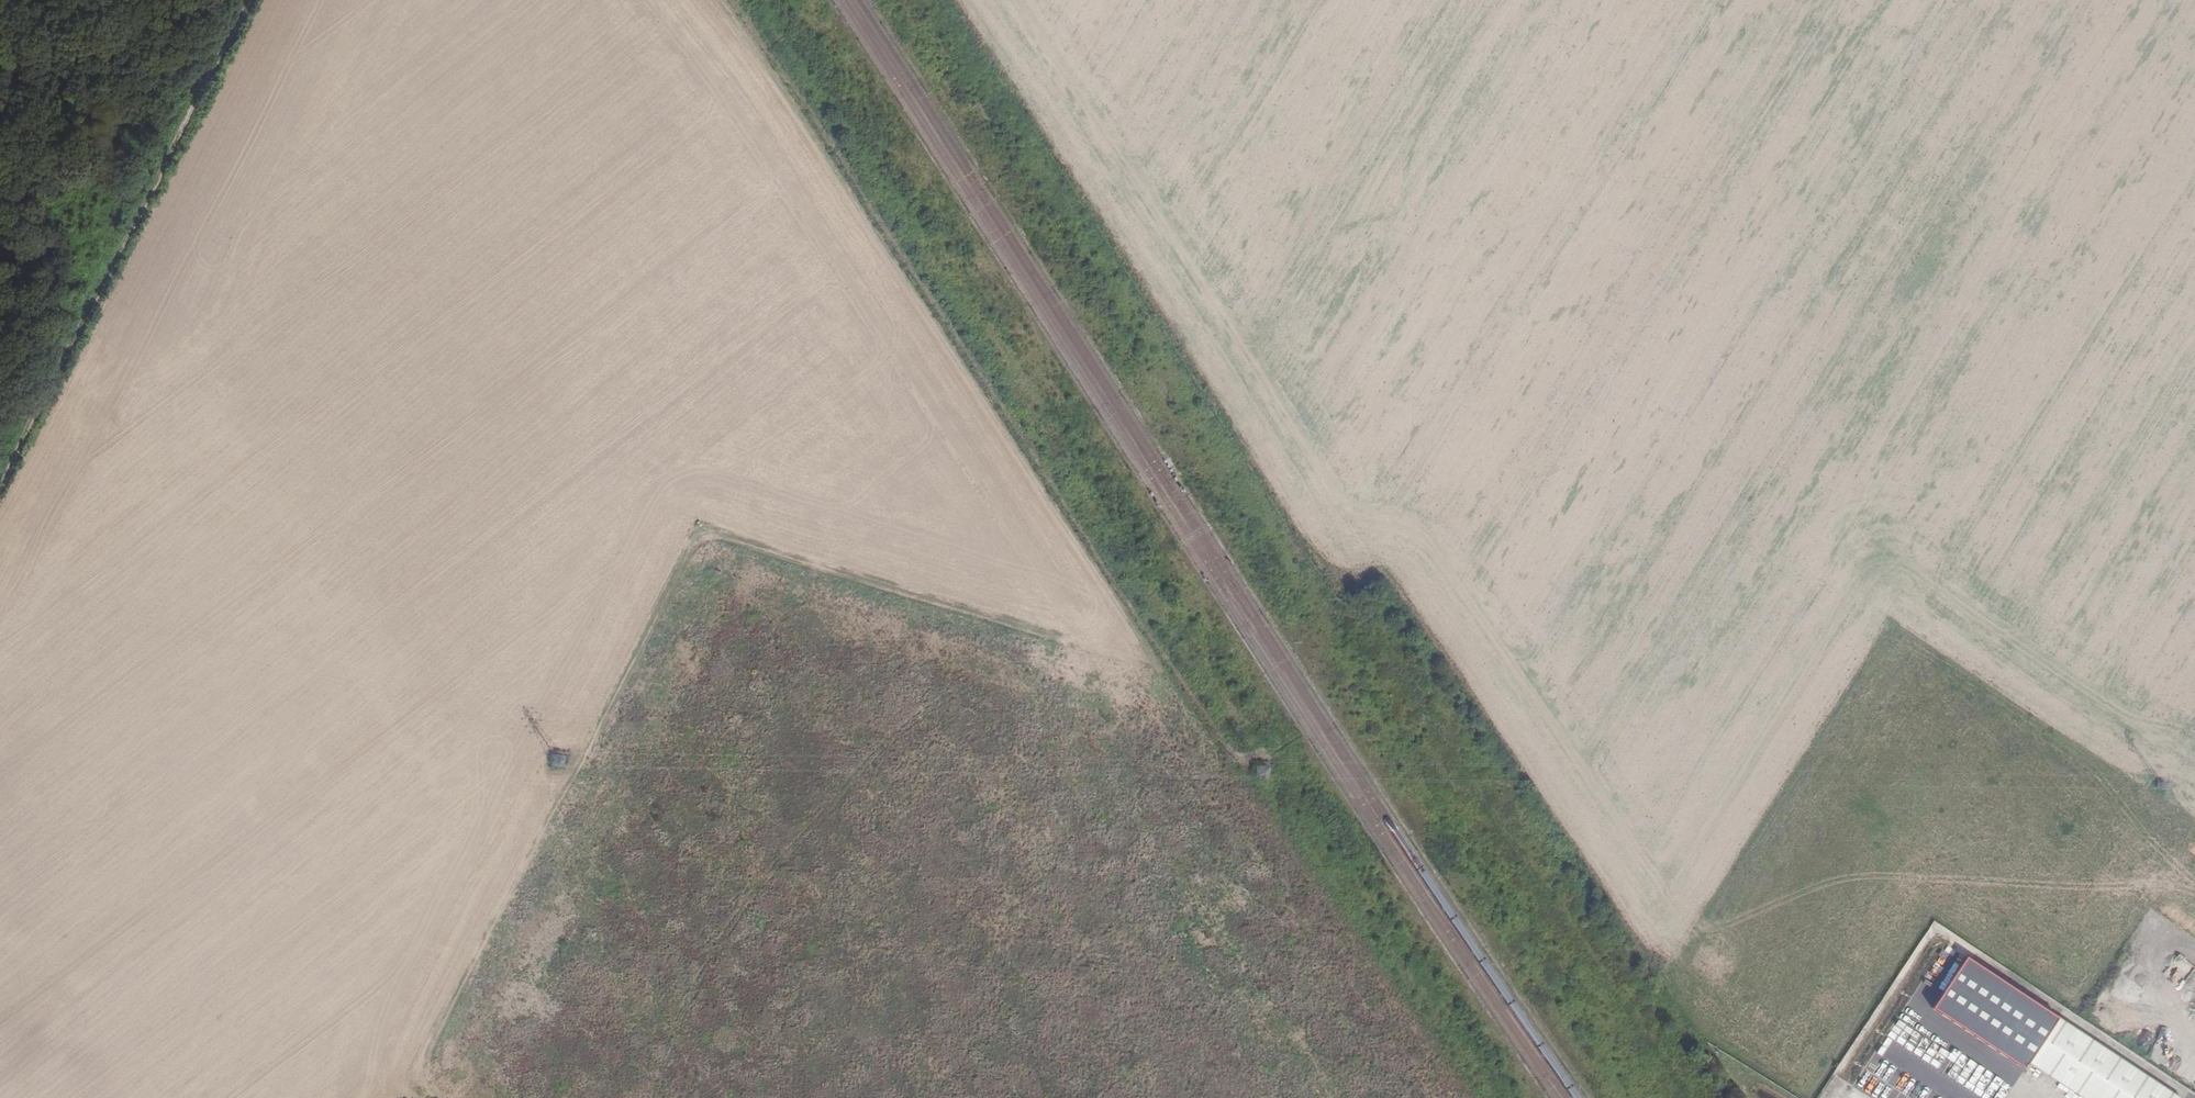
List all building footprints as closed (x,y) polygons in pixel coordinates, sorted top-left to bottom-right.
[(95,125),(98,115),(87,112),(84,122),(95,125)] [(2075,1024),(2067,1019),(2038,1062),(2046,1067),(2093,1097),(2186,1097),(2075,1024)] [(2058,1084),(2055,1091),(2065,1096),(2068,1089),(2058,1084)]
